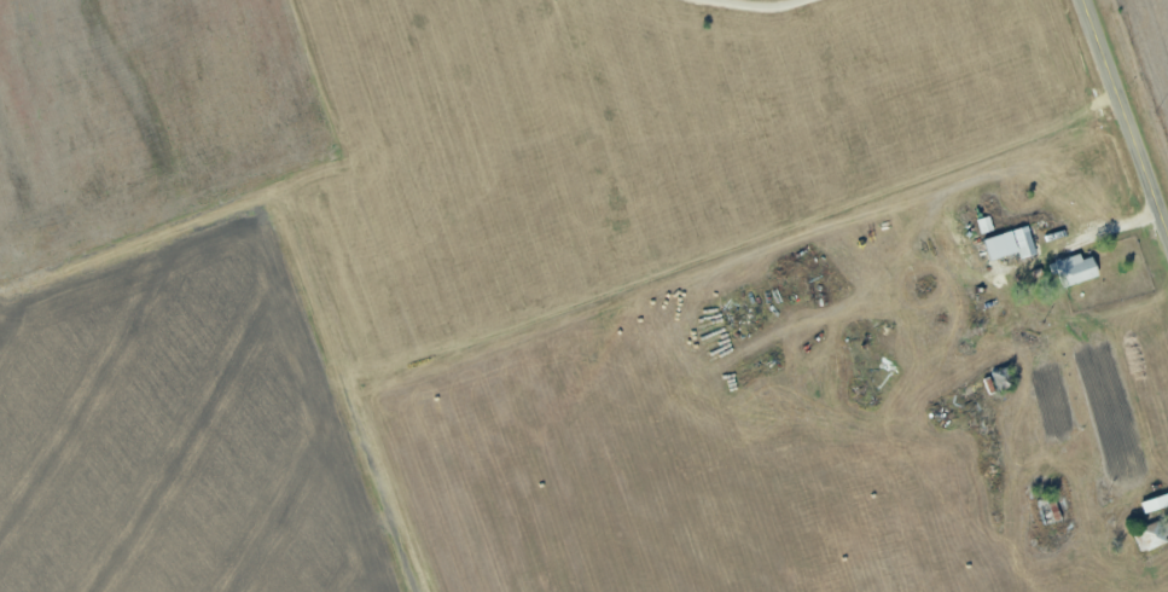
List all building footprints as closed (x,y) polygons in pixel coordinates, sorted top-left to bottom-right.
[(1019,252),(1021,259),(1036,254),(1028,226),(983,240),(990,261),(1019,252)] [(1048,265),(1052,275),(1058,273),(1064,288),(1099,275),(1092,256),(1082,260),(1080,253),(1048,265)] [(1140,503),(1144,514),(1167,506),(1167,494),(1140,503)]
